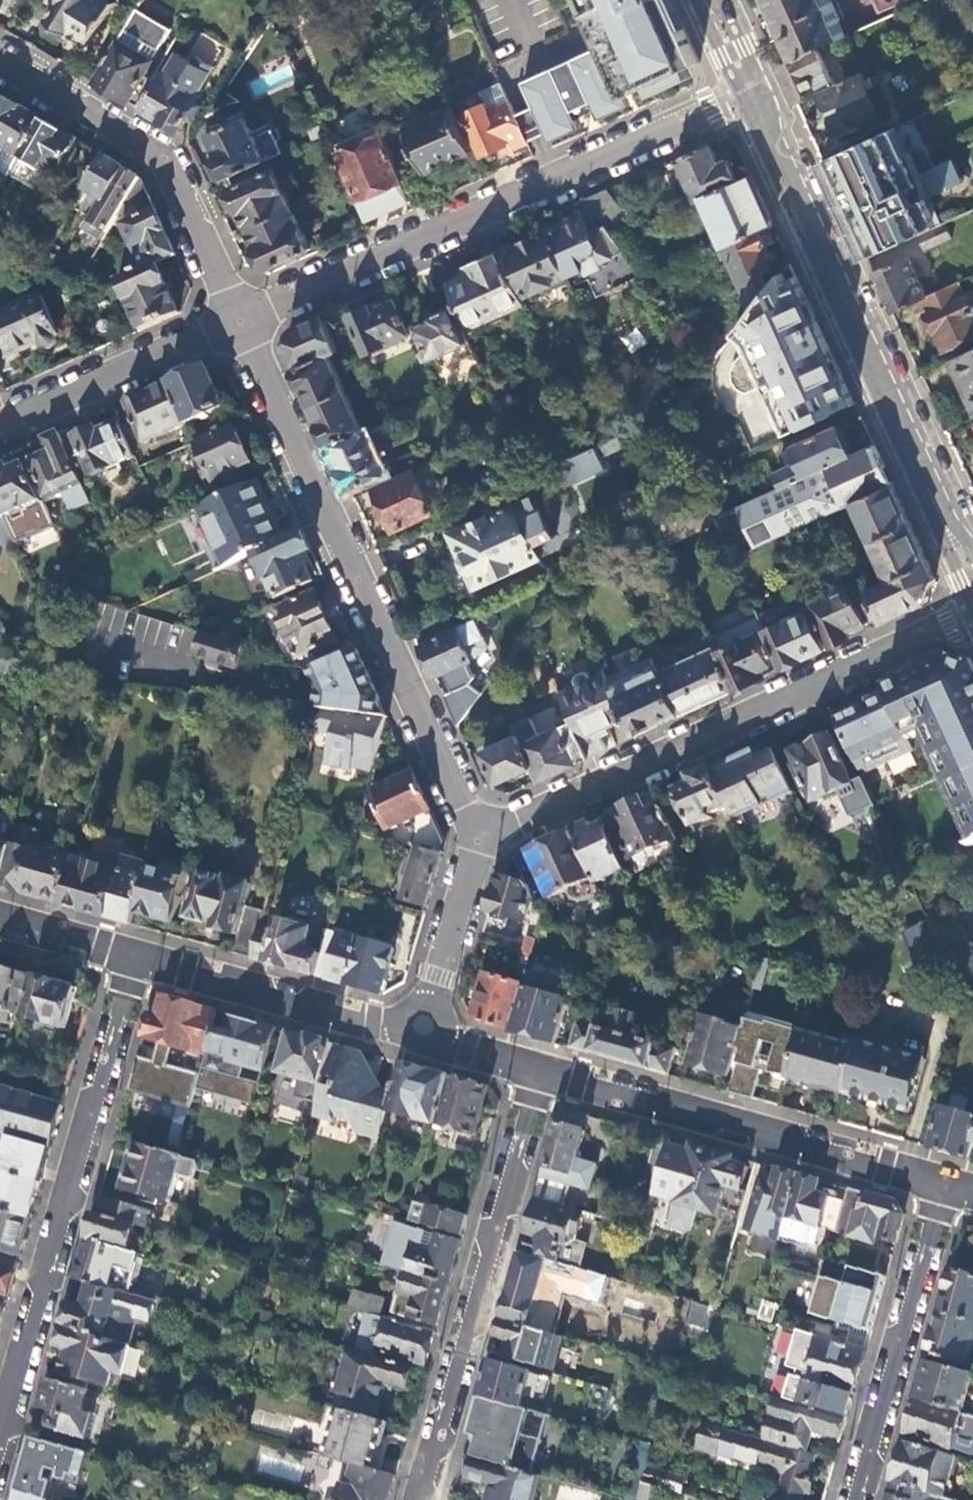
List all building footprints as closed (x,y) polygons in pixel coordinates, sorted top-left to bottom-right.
[(59,1),(49,20),(70,33),(68,35),(84,45),(86,42),(90,45),(115,2),(111,0),(60,0),(59,1)] [(535,107),(546,133),(701,64),(672,0),(583,0),(603,45),(523,81),(535,107)] [(848,36),(840,19),(844,18),(836,0),(772,0),(798,58),(818,49),(848,36)] [(879,13),(908,0),(873,0),(879,13)] [(171,29),(136,9),(121,34),(94,81),(107,89),(129,102),(171,29)] [(788,85),(798,105),(820,95),(836,88),(835,86),(818,49),(798,58),(780,67),(788,85)] [(216,66),(200,56),(196,64),(178,53),(166,74),(164,72),(141,109),(158,119),(180,132),(202,95),(200,93),(216,66)] [(883,118),(863,73),(835,86),(836,88),(820,95),(837,133),(860,122),(863,128),(883,118)] [(485,103),(489,111),(510,101),(501,82),(480,91),(485,103)] [(22,159),(44,122),(7,99),(0,96),(0,146),(22,159)] [(516,115),(510,101),(489,111),(485,103),(466,111),(485,155),(502,147),(508,145),(511,151),(528,143),(528,141),(516,115)] [(452,107),(406,127),(413,142),(412,143),(418,158),(419,158),(426,173),(472,152),(452,107)] [(535,107),(516,115),(528,141),(546,133),(535,107)] [(225,180),(267,161),(247,117),(210,134),(220,158),(216,161),(225,180)] [(914,119),(823,161),(840,198),(868,259),(919,236),(943,225),(930,198),(965,182),(954,159),(936,167),(914,119)] [(58,130),(44,122),(22,159),(21,162),(41,173),(43,169),(47,171),(56,177),(77,141),(58,130)] [(382,133),(379,125),(336,143),(339,151),(382,133)] [(382,133),(339,151),(361,201),(404,181),(382,133)] [(205,137),(216,161),(220,158),(210,134),(205,137)] [(505,154),(511,151),(508,145),(502,147),(505,154)] [(22,159),(0,146),(0,173),(11,179),(16,170),(21,162),(22,159)] [(733,181),(725,159),(715,162),(709,147),(671,160),(685,198),(733,181)] [(117,164),(104,156),(85,190),(94,195),(90,204),(89,206),(98,209),(100,210),(107,208),(108,204),(104,202),(123,169),(117,164)] [(21,162),(16,170),(40,183),(47,171),(43,169),(41,173),(21,162)] [(139,178),(123,169),(104,202),(108,204),(107,208),(100,210),(98,209),(95,216),(92,222),(109,232),(118,217),(122,211),(120,211),(139,178)] [(293,209),(275,169),(231,189),(241,211),(242,210),(251,228),(293,209)] [(728,286),(772,270),(758,231),(767,228),(749,177),(695,197),(728,286)] [(140,179),(139,178),(120,211),(122,211),(118,217),(143,269),(157,263),(175,254),(159,219),(140,179)] [(94,195),(85,190),(80,199),(90,204),(94,195)] [(312,249),(293,209),(251,228),(259,246),(258,247),(268,269),(312,249)] [(547,229),(568,276),(570,280),(575,279),(578,284),(591,278),(599,296),(647,274),(616,235),(607,224),(602,228),(593,232),(584,213),(547,229)] [(92,214),(83,228),(104,241),(109,232),(92,222),(95,216),(92,214)] [(953,238),(947,223),(943,225),(919,236),(925,250),(953,238)] [(522,296),(568,276),(547,229),(501,249),(522,296)] [(522,296),(501,249),(471,262),(475,270),(467,274),(449,282),(472,333),(491,324),(489,318),(525,302),(522,296)] [(928,299),(928,296),(910,258),(874,274),(886,300),(893,315),(920,302),(928,299)] [(475,270),(471,262),(464,266),(467,274),(475,270)] [(157,263),(143,269),(118,281),(140,331),(179,314),(157,263)] [(779,438),(854,404),(791,264),(770,291),(755,312),(731,340),(740,347),(779,438)] [(958,283),(928,296),(928,299),(920,302),(934,333),(939,331),(947,351),(972,339),(972,316),(958,283)] [(42,295),(0,313),(0,372),(16,364),(12,354),(38,343),(39,345),(40,346),(42,348),(43,348),(45,349),(48,349),(50,348),(53,346),(55,344),(56,342),(56,339),(56,337),(55,336),(58,335),(42,295)] [(394,298),(377,306),(371,309),(370,305),(349,314),(366,353),(410,333),(394,298)] [(418,325),(425,339),(433,356),(438,354),(444,365),(475,352),(455,307),(434,316),(435,318),(418,325)] [(338,350),(322,315),(295,326),(286,351),(290,359),(295,369),(328,353),(329,355),(338,350)] [(638,329),(622,338),(629,352),(646,343),(638,329)] [(425,339),(415,342),(423,360),(433,356),(425,339)] [(952,360),(972,405),(972,351),(952,360)] [(346,390),(329,355),(328,353),(295,369),(298,377),(303,388),(315,383),(323,400),(346,390)] [(177,380),(170,383),(187,424),(225,407),(207,367),(177,380)] [(187,424),(170,383),(143,395),(125,403),(143,445),(187,424)] [(315,383),(303,388),(311,405),(323,400),(315,383)] [(363,427),(346,391),(346,390),(323,400),(331,418),(319,423),(328,443),(363,427)] [(331,418),(323,400),(311,405),(317,418),(319,423),(331,418)] [(95,428),(74,437),(79,447),(80,447),(89,467),(88,467),(92,476),(134,457),(119,423),(97,432),(95,428)] [(785,486),(852,455),(839,425),(795,446),(801,460),(779,470),(785,485),(785,486)] [(251,464),(235,426),(196,444),(216,487),(239,477),(236,471),(251,464)] [(386,472),(366,426),(363,427),(328,443),(339,466),(350,489),(386,472)] [(77,472),(88,467),(89,467),(80,447),(79,447),(68,453),(60,432),(45,438),(51,453),(32,462),(50,502),(65,495),(73,511),(91,503),(77,472)] [(623,447),(618,435),(599,444),(604,456),(623,447)] [(882,460),(875,445),(852,455),(785,486),(785,485),(716,516),(718,522),(734,557),(782,535),(793,530),(854,502),(893,484),(882,460)] [(569,457),(574,466),(594,456),(590,448),(569,457)] [(534,474),(538,483),(574,466),(569,457),(534,474)] [(720,463),(695,474),(702,488),(726,477),(720,463)] [(0,471),(0,506),(5,516),(41,500),(25,465),(11,472),(9,467),(0,471)] [(433,514),(413,470),(374,487),(393,531),(433,514)] [(267,501),(258,480),(198,508),(214,544),(218,543),(228,566),(254,554),(283,540),(265,502),(267,501)] [(901,502),(893,484),(854,502),(872,542),(911,524),(901,502)] [(450,533),(474,587),(540,558),(533,542),(523,519),(516,503),(450,533)] [(549,535),(538,512),(523,519),(533,542),(549,535)] [(15,541),(5,516),(0,518),(0,547),(15,541)] [(919,542),(911,524),(872,542),(881,561),(889,579),(890,581),(929,563),(919,542)] [(31,549),(56,538),(52,527),(26,538),(31,549)] [(797,540),(793,530),(782,535),(786,545),(797,540)] [(309,544),(303,531),(283,540),(254,554),(275,599),(313,581),(302,556),(312,551),(309,544)] [(603,544),(588,548),(591,557),(607,552),(603,544)] [(931,568),(929,563),(890,581),(889,579),(870,589),(872,595),(884,621),(901,613),(927,602),(936,578),(931,568)] [(546,598),(558,581),(540,589),(546,598)] [(884,621),(872,595),(856,603),(847,582),(829,590),(830,592),(811,600),(831,646),(846,639),(852,636),(849,630),(864,623),(867,629),(884,621)] [(319,665),(343,654),(328,621),(330,620),(325,610),(323,611),(314,592),(275,611),(283,629),(282,631),(287,641),(289,641),(297,659),(313,651),(319,665)] [(805,600),(762,620),(766,628),(808,609),(805,600)] [(808,609),(766,628),(784,667),(798,661),(805,658),(801,648),(819,641),(821,639),(808,609)] [(421,643),(451,629),(444,613),(413,627),(421,643)] [(474,619),(451,629),(421,643),(436,676),(458,726),(481,694),(468,684),(475,676),(469,664),(487,647),(474,619)] [(0,623),(0,648),(9,644),(7,638),(9,637),(2,622),(0,623)] [(852,636),(867,629),(864,623),(849,630),(852,636)] [(208,637),(203,635),(197,658),(210,661),(206,674),(222,676),(225,666),(237,670),(245,648),(241,647),(235,624),(208,637)] [(749,683),(757,680),(754,673),(763,669),(771,666),(756,632),(755,632),(752,624),(738,630),(742,639),(719,650),(736,689),(749,683)] [(717,645),(719,650),(742,639),(738,630),(736,625),(712,636),(717,645)] [(823,650),(819,641),(801,648),(805,658),(823,650)] [(714,699),(736,689),(719,650),(717,645),(681,663),(677,653),(667,658),(665,654),(655,658),(681,714),(714,699)] [(370,679),(357,648),(343,654),(319,665),(309,669),(308,670),(318,694),(339,697),(353,690),(356,698),(380,699),(370,679)] [(655,727),(681,714),(655,658),(654,656),(633,665),(636,671),(624,677),(611,683),(626,715),(635,736),(655,727)] [(969,847),(972,845),(972,665),(952,656),(923,669),(884,687),(888,696),(890,699),(880,703),(879,700),(846,715),(848,718),(837,723),(862,776),(913,752),(909,742),(918,737),(928,759),(969,847)] [(757,680),(766,676),(763,669),(754,673),(757,680)] [(609,678),(606,673),(605,673),(592,679),(590,673),(585,671),(579,674),(577,678),(579,685),(561,693),(573,720),(581,738),(598,730),(596,726),(604,722),(605,725),(626,715),(611,683),(609,678)] [(611,683),(624,677),(621,672),(609,678),(611,683)] [(318,694),(316,708),(322,708),(377,716),(380,699),(356,698),(353,690),(339,697),(318,694)] [(322,708),(313,741),(333,747),(324,776),(348,782),(350,779),(368,784),(386,717),(377,716),(322,708)] [(565,768),(590,757),(581,738),(573,720),(539,735),(530,716),(514,724),(519,734),(535,770),(540,780),(565,768)] [(790,753),(813,803),(854,783),(831,733),(790,753)] [(519,777),(535,770),(519,734),(484,750),(486,756),(481,758),(485,766),(490,764),(498,782),(517,774),(519,777)] [(918,737),(909,742),(913,752),(919,763),(928,759),(918,737)] [(796,795),(774,748),(758,756),(747,761),(744,754),(711,770),(733,817),(735,822),(741,819),(761,809),(762,811),(796,795)] [(747,761),(758,756),(755,749),(744,754),(747,761)] [(711,770),(710,768),(688,778),(691,785),(677,791),(693,827),(713,817),(712,815),(722,810),(726,820),(733,817),(711,770)] [(420,788),(413,773),(394,782),(392,778),(386,781),(388,785),(373,792),(374,799),(387,828),(392,829),(431,811),(420,788)] [(682,851),(655,793),(628,806),(610,814),(637,872),(682,851)] [(716,823),(713,817),(693,827),(695,833),(716,823)] [(747,830),(741,819),(735,822),(740,833),(747,830)] [(596,836),(590,823),(583,826),(574,830),(595,877),(598,883),(626,870),(608,831),(596,836)] [(74,859),(68,857),(67,849),(39,842),(40,831),(17,824),(10,848),(0,885),(0,888),(22,894),(62,905),(74,859)] [(595,877),(574,830),(548,843),(527,852),(550,898),(595,877)] [(10,848),(0,845),(0,885),(10,848)] [(441,855),(417,849),(414,862),(411,870),(407,869),(404,879),(408,881),(403,900),(427,907),(437,869),(441,855)] [(82,911),(134,925),(138,913),(150,868),(151,864),(107,852),(103,867),(77,861),(74,859),(62,905),(82,911)] [(150,868),(138,913),(174,923),(188,873),(169,867),(168,872),(150,868)] [(261,928),(265,912),(247,906),(252,885),(228,878),(227,882),(222,881),(222,879),(201,874),(188,919),(216,926),(215,929),(238,936),(234,953),(252,958),(261,928)] [(527,885),(499,877),(495,888),(488,913),(526,923),(533,897),(527,885)] [(316,976),(322,954),(306,950),(312,929),(280,920),(276,932),(261,928),(252,958),(286,967),(316,976)] [(919,920),(901,933),(915,951),(932,938),(919,920)] [(393,949),(329,929),(322,954),(316,976),(381,994),(393,949)] [(532,955),(536,939),(527,936),(522,952),(532,955)] [(522,987),(532,955),(522,952),(515,982),(484,974),(471,1018),(472,1020),(510,1030),(522,987)] [(9,1024),(10,1021),(8,1020),(11,1011),(26,1015),(37,976),(6,968),(0,966),(0,1021),(9,1024)] [(37,976),(26,1015),(25,1017),(65,1028),(75,994),(57,989),(59,983),(47,979),(37,976)] [(57,989),(75,994),(77,988),(59,983),(57,989)] [(541,993),(522,987),(510,1030),(527,1035),(556,1043),(569,1000),(546,994),(541,993)] [(159,1016),(151,1014),(148,1025),(144,1039),(207,1056),(219,1012),(167,997),(163,999),(159,1016)] [(580,1015),(571,1047),(616,1060),(669,1075),(677,1049),(635,1036),(640,1015),(618,1009),(615,1023),(600,1020),(598,1025),(591,1023),(592,1018),(580,1015)] [(250,1020),(229,1014),(223,1037),(236,1041),(229,1063),(265,1072),(277,1028),(250,1020)] [(742,1027),(702,1016),(689,1064),(728,1075),(736,1048),(742,1027)] [(769,1018),(767,1025),(744,1019),(742,1027),(736,1048),(741,1050),(730,1092),(742,1095),(755,1099),(762,1070),(788,1077),(800,1032),(802,1027),(769,1018)] [(788,1078),(846,1094),(858,1051),(823,1041),(824,1039),(800,1032),(788,1077),(788,1078)] [(311,1038),(307,1036),(306,1038),(292,1034),(280,1074),(323,1086),(335,1044),(311,1038)] [(892,1107),(907,1055),(860,1041),(858,1051),(846,1094),(892,1107)] [(335,1044),(323,1086),(314,1116),(333,1122),(335,1115),(350,1119),(357,1134),(381,1140),(388,1112),(393,1097),(382,1093),(377,1085),(374,1078),(369,1079),(359,1062),(352,1060),(355,1050),(335,1044)] [(925,1059),(907,1055),(892,1107),(909,1112),(925,1059)] [(421,1068),(402,1063),(393,1097),(388,1112),(436,1126),(436,1125),(450,1076),(421,1068)] [(467,1081),(450,1076),(436,1125),(475,1136),(489,1087),(467,1081)] [(63,1104),(21,1093),(0,1087),(0,1132),(11,1135),(51,1146),(57,1123),(63,1104)] [(762,1101),(780,1106),(784,1092),(766,1087),(762,1101)] [(929,1148),(945,1152),(969,1159),(972,1144),(972,1115),(965,1113),(967,1104),(961,1102),(960,1106),(954,1105),(953,1110),(941,1106),(929,1148)] [(549,1147),(535,1197),(563,1205),(569,1185),(588,1191),(590,1189),(597,1168),(595,1164),(582,1161),(577,1160),(580,1148),(589,1115),(570,1110),(557,1117),(549,1147)] [(48,1157),(51,1146),(11,1135),(1,1171),(41,1182),(48,1157)] [(703,1147),(691,1144),(689,1151),(675,1147),(673,1151),(667,1149),(661,1169),(683,1175),(675,1204),(697,1210),(713,1150),(703,1147)] [(199,1162),(137,1145),(125,1191),(172,1205),(181,1172),(185,1173),(186,1178),(194,1179),(199,1162)] [(586,1149),(580,1148),(577,1160),(582,1161),(586,1149)] [(697,1210),(718,1215),(721,1205),(742,1211),(747,1193),(741,1191),(748,1167),(732,1162),(734,1156),(725,1153),(713,1150),(697,1210)] [(782,1169),(778,1168),(775,1181),(761,1178),(752,1208),(762,1211),(759,1220),(749,1218),(745,1231),(780,1241),(783,1235),(800,1174),(782,1169)] [(0,1171),(0,1210),(31,1219),(38,1195),(41,1182),(1,1171),(0,1171)] [(816,1179),(800,1174),(783,1235),(816,1244),(822,1226),(830,1197),(817,1194),(821,1180),(816,1179)] [(837,1232),(871,1242),(873,1236),(896,1243),(899,1234),(904,1215),(896,1201),(849,1188),(837,1232)] [(563,1205),(535,1197),(528,1220),(532,1224),(529,1235),(527,1237),(522,1252),(558,1262),(563,1244),(567,1245),(576,1241),(584,1211),(563,1205)] [(840,1200),(830,1197),(822,1226),(831,1229),(840,1200)] [(154,1213),(100,1198),(95,1214),(138,1226),(149,1229),(154,1213)] [(468,1216),(415,1201),(410,1221),(462,1235),(468,1216)] [(762,1211),(752,1208),(749,1218),(759,1220),(762,1211)] [(20,1256),(27,1233),(31,1219),(0,1210),(0,1250),(20,1256)] [(126,1249),(130,1250),(138,1226),(95,1214),(92,1225),(88,1238),(126,1249)] [(427,1232),(393,1222),(382,1265),(405,1271),(449,1283),(454,1265),(461,1241),(438,1235),(433,1254),(422,1250),(427,1232)] [(438,1235),(427,1232),(422,1250),(433,1254),(438,1235)] [(126,1249),(88,1238),(84,1254),(77,1279),(93,1283),(114,1289),(126,1249)] [(606,1276),(558,1262),(522,1252),(520,1252),(511,1283),(501,1319),(529,1327),(535,1304),(529,1302),(529,1300),(535,1302),(539,1289),(540,1283),(535,1282),(536,1278),(560,1284),(559,1289),(600,1301),(606,1276)] [(19,1262),(0,1256),(0,1298),(2,1298),(8,1300),(16,1273),(19,1262)] [(887,1277),(850,1266),(840,1303),(877,1313),(881,1296),(887,1277)] [(951,1269),(945,1291),(939,1311),(972,1321),(972,1276),(951,1269)] [(443,1308),(449,1283),(405,1271),(393,1314),(406,1316),(407,1310),(416,1312),(413,1318),(438,1325),(443,1308)] [(557,1294),(559,1289),(560,1284),(536,1278),(535,1282),(540,1283),(539,1289),(557,1294)] [(144,1297),(114,1289),(93,1283),(89,1295),(141,1310),(144,1297)] [(356,1292),(352,1309),(369,1314),(380,1317),(385,1300),(356,1292)] [(141,1310),(89,1295),(88,1295),(84,1308),(70,1304),(68,1310),(64,1325),(131,1344),(141,1310)] [(765,1296),(760,1317),(769,1320),(775,1299),(765,1296)] [(8,1300),(2,1298),(0,1306),(0,1322),(2,1323),(8,1300)] [(689,1300),(683,1322),(705,1328),(711,1306),(689,1300)] [(435,1333),(438,1325),(413,1318),(416,1312),(407,1310),(406,1316),(393,1314),(391,1320),(435,1333)] [(939,1311),(933,1332),(927,1353),(964,1363),(972,1334),(972,1321),(939,1311)] [(430,1352),(435,1333),(391,1320),(387,1319),(380,1317),(369,1314),(358,1351),(369,1354),(376,1357),(378,1351),(427,1365),(430,1352)] [(642,1337),(640,1314),(620,1316),(623,1339),(642,1337)] [(529,1327),(501,1319),(496,1336),(505,1339),(511,1340),(509,1346),(506,1357),(533,1364),(555,1371),(564,1337),(529,1327)] [(131,1344),(64,1325),(57,1347),(69,1350),(63,1375),(65,1376),(92,1383),(110,1389),(114,1374),(115,1373),(124,1375),(133,1345),(131,1344)] [(820,1336),(799,1330),(788,1367),(799,1370),(797,1377),(792,1376),(786,1399),(802,1404),(808,1380),(854,1394),(860,1374),(866,1352),(820,1339),(820,1336)] [(376,1357),(369,1354),(363,1373),(354,1370),(343,1410),(376,1419),(387,1382),(408,1389),(414,1367),(376,1357)] [(532,1372),(490,1360),(483,1383),(480,1395),(523,1408),(532,1372)] [(972,1375),(972,1374),(925,1360),(920,1378),(915,1399),(962,1412),(972,1375)] [(92,1383),(65,1376),(62,1383),(89,1391),(90,1391),(92,1383)] [(84,1411),(89,1391),(62,1383),(48,1379),(42,1403),(40,1408),(53,1411),(48,1427),(91,1439),(98,1415),(84,1411)] [(848,1416),(854,1394),(808,1380),(802,1404),(848,1416)] [(524,1434),(531,1410),(523,1408),(480,1395),(472,1422),(469,1434),(478,1437),(473,1456),(533,1473),(542,1439),(524,1434)] [(802,1404),(786,1399),(782,1398),(777,1419),(772,1417),(765,1440),(794,1448),(808,1452),(814,1431),(841,1439),(843,1431),(848,1416),(802,1404)] [(962,1412),(915,1399),(909,1418),(904,1434),(972,1453),(972,1415),(962,1412)] [(376,1419),(343,1410),(338,1408),(325,1457),(352,1464),(374,1470),(388,1422),(376,1419)] [(765,1440),(705,1424),(699,1447),(787,1472),(779,1499),(767,1497),(766,1499),(802,1499),(805,1491),(810,1492),(814,1475),(809,1473),(814,1457),(794,1451),(794,1448),(765,1440)] [(55,1482),(48,1480),(51,1470),(61,1473),(60,1479),(71,1482),(73,1475),(83,1478),(90,1454),(32,1438),(16,1493),(14,1499),(50,1499),(55,1482)] [(653,1444),(642,1441),(626,1499),(630,1499),(637,1499),(642,1482),(647,1464),(653,1444)] [(945,1498),(956,1456),(903,1441),(895,1468),(891,1483),(945,1498)] [(533,1473),(473,1456),(466,1479),(491,1487),(487,1499),(533,1499),(540,1475),(533,1473)] [(395,1477),(374,1470),(352,1464),(346,1485),(341,1484),(337,1499),(389,1499),(395,1477)] [(685,1475),(647,1464),(642,1482),(679,1492),(680,1493),(685,1475)] [(642,1482),(637,1499),(706,1499),(680,1493),(679,1492),(642,1482)] [(945,1498),(891,1483),(886,1499),(953,1499),(945,1498)]
